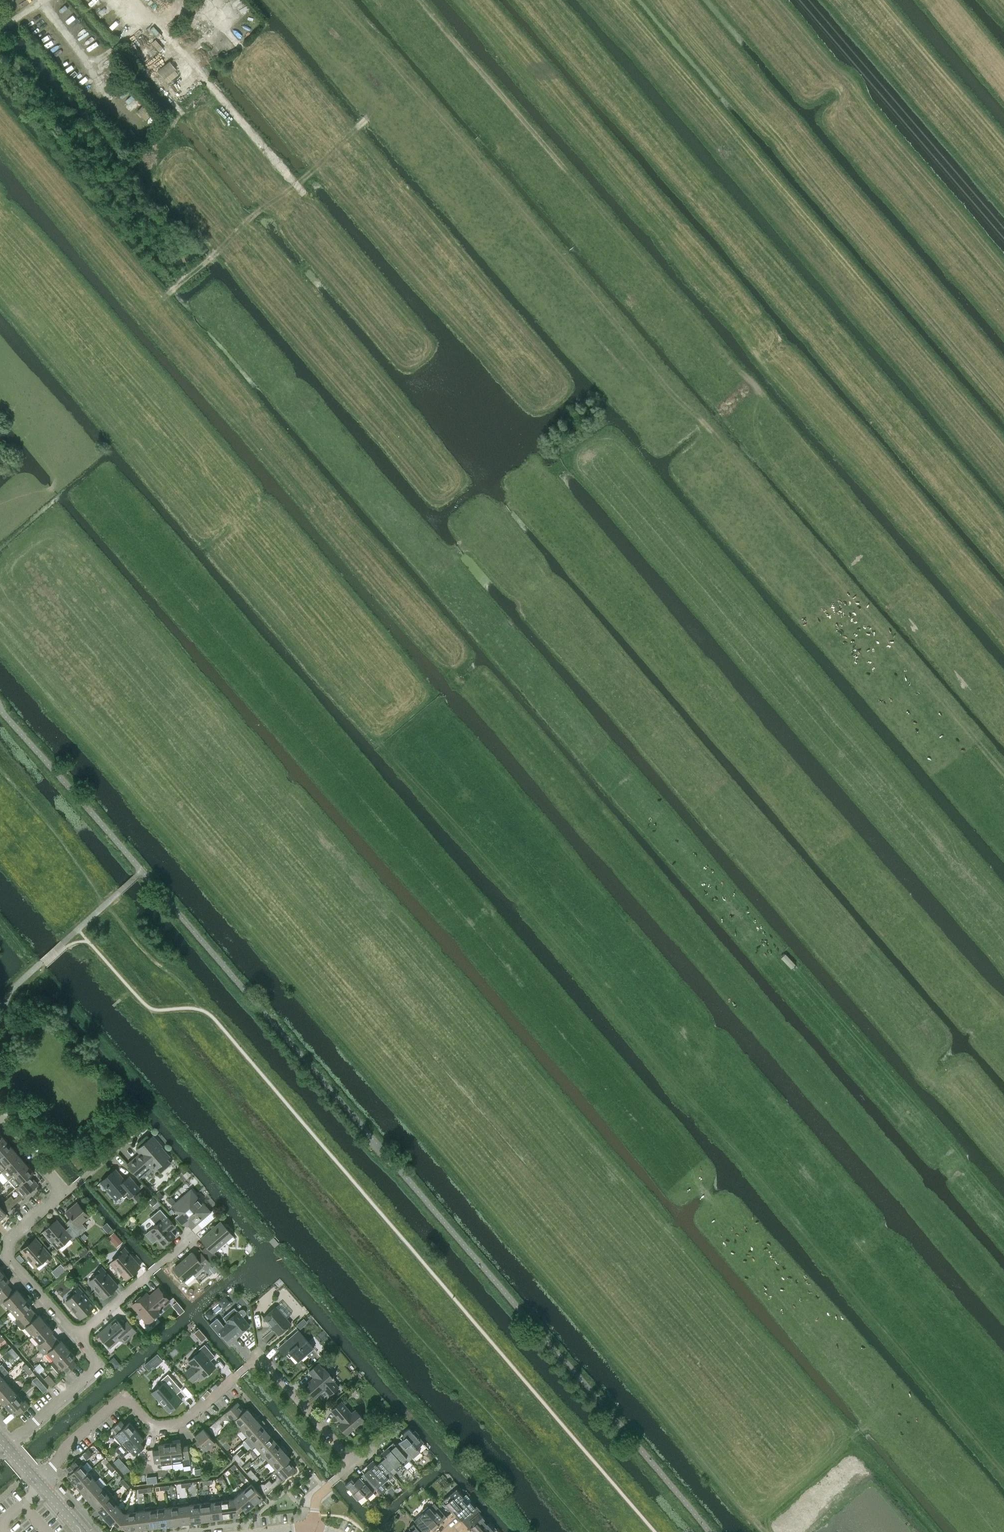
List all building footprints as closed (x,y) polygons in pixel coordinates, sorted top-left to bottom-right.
[(18,11),(10,1),(2,7),(9,17),(18,11)] [(126,74),(120,67),(107,78),(113,85),(126,74)] [(160,1148),(161,1147),(152,1136),(138,1148),(143,1153),(128,1166),(138,1176),(151,1164),(153,1166),(153,1165),(156,1168),(168,1157),(160,1148)] [(12,1147),(5,1139),(0,1144),(0,1158),(12,1147)] [(20,1156),(12,1147),(0,1158),(0,1169),(2,1171),(20,1156)] [(9,1179),(27,1164),(20,1156),(2,1171),(9,1179)] [(30,1175),(34,1172),(27,1164),(9,1179),(16,1187),(20,1184),(30,1175)] [(129,1176),(123,1181),(114,1170),(100,1182),(115,1199),(121,1194),(124,1197),(131,1191),(133,1193),(139,1188),(129,1176)] [(38,1184),(30,1175),(20,1184),(16,1187),(19,1191),(19,1194),(14,1199),(11,1195),(2,1203),(8,1210),(38,1184)] [(142,1201),(150,1195),(144,1188),(137,1194),(142,1201)] [(192,1228),(210,1212),(191,1189),(172,1205),(179,1214),(175,1217),(181,1223),(184,1220),(192,1228)] [(164,1196),(159,1191),(155,1194),(160,1200),(164,1196)] [(148,1201),(152,1205),(157,1201),(153,1196),(148,1201)] [(82,1222),(89,1216),(77,1202),(66,1212),(71,1218),(66,1222),(70,1226),(78,1235),(86,1228),(82,1222)] [(167,1217),(160,1209),(150,1217),(156,1225),(146,1234),(153,1242),(157,1238),(164,1246),(175,1236),(170,1230),(175,1226),(167,1217)] [(70,1226),(64,1230),(56,1220),(44,1231),(59,1248),(70,1238),(72,1240),(78,1235),(70,1226)] [(107,1222),(102,1225),(108,1232),(112,1229),(107,1222)] [(228,1244),(235,1238),(221,1222),(201,1239),(207,1246),(202,1250),(211,1260),(216,1255),(213,1252),(225,1241),(228,1244)] [(114,1231),(109,1236),(113,1241),(118,1236),(114,1231)] [(42,1246),(38,1250),(31,1242),(21,1250),(35,1267),(45,1259),(47,1261),(52,1256),(42,1246)] [(128,1262),(133,1258),(124,1247),(119,1252),(121,1254),(111,1262),(126,1278),(135,1270),(128,1262)] [(202,1253),(197,1257),(193,1252),(174,1269),(187,1284),(195,1276),(193,1273),(202,1265),(205,1269),(211,1264),(202,1253)] [(106,1281),(111,1277),(101,1267),(97,1271),(98,1273),(89,1281),(103,1298),(113,1289),(106,1281)] [(9,1280),(2,1272),(0,1274),(0,1296),(10,1287),(7,1283),(9,1280)] [(14,1291),(10,1287),(0,1296),(4,1301),(3,1301),(10,1309),(24,1297),(17,1289),(14,1291)] [(83,1302),(87,1298),(78,1287),(73,1291),(75,1293),(66,1302),(80,1318),(90,1310),(83,1302)] [(159,1309),(169,1300),(159,1288),(149,1297),(146,1293),(132,1305),(148,1323),(161,1311),(159,1309)] [(30,1307),(31,1306),(24,1297),(10,1309),(17,1317),(15,1319),(15,1322),(18,1325),(34,1311),(30,1307)] [(278,1334),(291,1323),(276,1306),(264,1317),(278,1334)] [(221,1333),(225,1337),(227,1340),(236,1332),(238,1335),(249,1325),(242,1317),(244,1315),(246,1313),(245,1311),(244,1309),(242,1309),(240,1310),(238,1311),(237,1311),(234,1307),(223,1317),(226,1321),(228,1323),(224,1326),(217,1318),(210,1324),(219,1335),(221,1333)] [(205,1313),(209,1318),(213,1314),(210,1309),(205,1313)] [(39,1314),(37,1316),(34,1311),(18,1325),(21,1328),(24,1328),(26,1327),(32,1335),(46,1323),(39,1314)] [(128,1321),(122,1325),(116,1318),(98,1334),(109,1347),(120,1338),(124,1342),(136,1331),(128,1321)] [(300,1328),(307,1322),(303,1318),(297,1324),(300,1328)] [(52,1332),(53,1331),(46,1323),(32,1335),(40,1343),(37,1345),(37,1347),(40,1351),(56,1337),(52,1332)] [(298,1361),(313,1348),(298,1330),(278,1347),(284,1355),(289,1351),(298,1361)] [(61,1340),(59,1341),(56,1337),(40,1351),(43,1354),(45,1354),(48,1352),(54,1360),(68,1348),(61,1340)] [(209,1358),(213,1354),(204,1344),(194,1353),(195,1355),(188,1361),(193,1366),(185,1372),(192,1381),(200,1374),(203,1377),(215,1367),(209,1360),(209,1358)] [(73,1359),(75,1357),(68,1348),(54,1360),(51,1363),(58,1372),(62,1368),(66,1373),(77,1364),(73,1359)] [(149,1360),(154,1366),(163,1359),(157,1353),(149,1360)] [(4,1376),(8,1372),(1,1363),(0,1364),(0,1379),(4,1376)] [(324,1368),(323,1369),(318,1363),(309,1371),(314,1377),(304,1385),(315,1397),(324,1389),(329,1395),(339,1387),(334,1381),(335,1380),(324,1368)] [(39,1364),(35,1368),(39,1373),(44,1369),(39,1364)] [(175,1391),(180,1387),(168,1373),(161,1380),(163,1383),(153,1392),(169,1411),(181,1400),(175,1393),(175,1391)] [(51,1386),(55,1382),(49,1374),(44,1378),(51,1386)] [(11,1384),(4,1376),(0,1379),(0,1393),(11,1384)] [(18,1392),(11,1384),(0,1393),(0,1399),(4,1404),(18,1392)] [(19,1414),(29,1405),(18,1392),(4,1404),(11,1412),(15,1409),(19,1414)] [(355,1410),(351,1413),(341,1401),(331,1410),(341,1422),(338,1424),(347,1434),(364,1420),(355,1410)] [(245,1411),(245,1410),(237,1402),(208,1427),(215,1436),(218,1433),(218,1430),(223,1426),(220,1423),(224,1419),(229,1420),(232,1422),(234,1421),(234,1420),(245,1411)] [(253,1413),(252,1414),(247,1408),(245,1410),(245,1411),(234,1420),(234,1421),(241,1428),(257,1415),(255,1413),(253,1413)] [(258,1419),(258,1416),(257,1415),(241,1428),(248,1437),(261,1425),(257,1420),(258,1419)] [(129,1421),(125,1425),(121,1420),(111,1428),(115,1433),(113,1435),(120,1444),(136,1430),(129,1421)] [(267,1429),(266,1430),(261,1425),(248,1437),(251,1441),(248,1444),(251,1448),(255,1445),(271,1431),(269,1429),(267,1429)] [(201,1453),(215,1441),(203,1428),(194,1435),(197,1439),(193,1443),(201,1453)] [(412,1434),(413,1433),(409,1428),(399,1436),(402,1439),(396,1445),(395,1445),(406,1457),(409,1460),(420,1451),(417,1448),(424,1442),(418,1435),(415,1438),(412,1434)] [(136,1430),(120,1444),(114,1449),(122,1457),(128,1452),(130,1450),(134,1455),(144,1446),(140,1441),(144,1438),(136,1430)] [(272,1435),(272,1433),(271,1431),(255,1445),(262,1453),(275,1441),(271,1436),(272,1435)] [(222,1444),(226,1441),(222,1436),(218,1440),(222,1444)] [(188,1445),(181,1446),(180,1441),(169,1442),(172,1463),(183,1462),(183,1465),(190,1464),(188,1445)] [(281,1446),(280,1447),(275,1441),(262,1453),(269,1461),(285,1447),(284,1446),(281,1446)] [(161,1465),(172,1463),(169,1442),(158,1444),(159,1449),(152,1449),(154,1463),(161,1462),(161,1465)] [(395,1445),(396,1445),(393,1442),(381,1452),(384,1455),(380,1459),(393,1474),(404,1465),(409,1460),(406,1457),(395,1445)] [(286,1451),(286,1449),(285,1447),(269,1461),(276,1469),(287,1460),(288,1460),(290,1458),(285,1452),(286,1451)] [(83,1454),(87,1459),(93,1454),(88,1449),(83,1454)] [(237,1461),(241,1457),(236,1452),(232,1456),(237,1461)] [(118,1457),(113,1461),(125,1474),(129,1470),(118,1457)] [(75,1484),(88,1472),(76,1458),(67,1467),(71,1472),(67,1475),(75,1484)] [(382,1484),(393,1474),(380,1459),(375,1462),(373,1459),(361,1470),(364,1473),(364,1472),(375,1485),(380,1481),(382,1484)] [(250,1460),(242,1467),(244,1469),(251,1462),(250,1460)] [(295,1468),(288,1460),(287,1460),(276,1469),(274,1471),(276,1473),(276,1479),(272,1483),(269,1479),(264,1483),(261,1483),(258,1486),(266,1494),(270,1490),(295,1468)] [(82,1492),(95,1480),(88,1472),(75,1484),(82,1492)] [(375,1485),(364,1472),(364,1473),(357,1478),(355,1475),(345,1483),(349,1488),(351,1487),(354,1491),(351,1494),(352,1494),(357,1500),(364,1494),(366,1497),(377,1488),(375,1485)] [(102,1488),(95,1480),(82,1492),(89,1500),(102,1488)] [(254,1504),(263,1496),(251,1483),(242,1490),(254,1504)] [(96,1508),(112,1494),(104,1486),(102,1488),(89,1500),(96,1508)] [(466,1494),(463,1496),(456,1489),(442,1501),(454,1515),(456,1514),(461,1520),(463,1518),(466,1523),(479,1512),(481,1510),(476,1506),(475,1507),(470,1501),(471,1500),(466,1494)] [(246,1511),(254,1504),(242,1490),(233,1498),(239,1511),(243,1507),(246,1511)] [(270,1490),(266,1494),(271,1500),(275,1497),(270,1490)] [(117,1505),(119,1503),(112,1494),(96,1508),(103,1516),(116,1504),(117,1505)] [(221,1500),(220,1497),(209,1499),(209,1502),(210,1501),(212,1519),(223,1518),(221,1500)] [(233,1512),(239,1511),(233,1498),(221,1500),(223,1518),(234,1516),(233,1512)] [(188,1504),(189,1504),(188,1501),(177,1503),(177,1506),(178,1506),(180,1523),(191,1522),(188,1504)] [(201,1521),(212,1519),(210,1501),(209,1502),(199,1503),(201,1521)] [(191,1522),(201,1521),(199,1503),(189,1504),(188,1504),(191,1522)] [(446,1517),(434,1503),(429,1507),(428,1505),(422,1511),(423,1512),(414,1520),(424,1531),(425,1531),(431,1527),(433,1530),(439,1525),(438,1524),(446,1517)] [(124,1513),(117,1505),(116,1504),(103,1516),(110,1524),(114,1521),(118,1527),(124,1513)] [(156,1509),(157,1508),(156,1506),(145,1507),(145,1510),(146,1510),(148,1528),(158,1526),(156,1509)] [(169,1525),(180,1523),(178,1506),(177,1506),(167,1507),(169,1525)] [(158,1526),(169,1525),(167,1507),(157,1508),(156,1509),(158,1526)] [(137,1529),(148,1528),(146,1510),(145,1510),(135,1511),(137,1529)] [(126,1531),(137,1529),(135,1511),(124,1513),(118,1527),(125,1526),(126,1531)] [(479,1512),(466,1523),(470,1527),(471,1528),(470,1530),(472,1531),(492,1531),(496,1529),(489,1521),(486,1523),(483,1519),(484,1518),(479,1512)] [(413,1523),(408,1527),(410,1529),(406,1531),(421,1531),(413,1523)]
